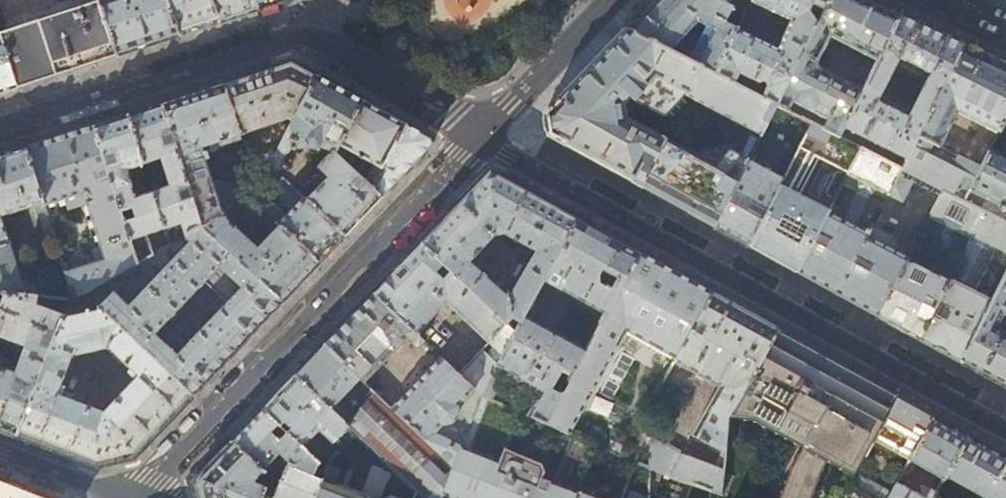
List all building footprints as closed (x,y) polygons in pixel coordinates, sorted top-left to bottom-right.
[(99,1),(117,56),(147,46),(179,36),(167,0),(98,0),(99,1)] [(179,36),(196,30),(219,23),(211,0),(167,0),(179,36)] [(255,0),(211,0),(219,23),(231,19),(258,10),(255,0)] [(258,10),(269,6),(280,3),(282,0),(255,0),(258,10)] [(720,0),(652,0),(625,28),(665,49),(687,24),(692,28),(700,18),(712,24),(692,63),(714,74),(738,27),(726,20),(733,6),(720,0)] [(766,82),(767,87),(762,98),(776,105),(829,0),(752,0),(746,12),(738,27),(714,74),(733,83),(738,73),(757,82),(761,80),(766,82)] [(867,0),(829,0),(776,105),(788,111),(792,103),(826,120),(821,129),(838,137),(862,90),(822,68),(820,66),(819,63),(819,60),(820,57),(830,37),(865,55),(855,76),(866,82),(900,15),(868,0),(867,0)] [(2,44),(16,89),(41,81),(68,72),(95,63),(117,56),(99,1),(87,5),(0,33),(0,38),(2,44)] [(933,30),(900,15),(866,82),(862,90),(838,137),(860,149),(898,168),(902,168),(917,138),(943,86),(946,80),(964,45),(933,30)] [(546,132),(547,136),(550,136),(599,163),(678,207),(714,226),(747,161),(776,105),(762,98),(733,83),(714,74),(692,63),(665,49),(625,28),(607,48),(546,111),(543,112),(544,116),(547,116),(549,132),(546,132)] [(16,89),(2,44),(0,45),(0,94),(16,89)] [(964,45),(946,80),(954,84),(951,90),(943,86),(917,138),(939,148),(957,112),(999,132),(1003,123),(1005,117),(1005,65),(997,60),(964,45)] [(264,71),(225,83),(241,135),(282,121),(284,124),(281,129),(287,134),(318,76),(302,67),(292,62),(264,71)] [(342,89),(318,76),(287,134),(278,151),(271,167),(272,168),(273,171),(276,172),(280,171),(284,165),(293,170),(300,155),(297,150),(300,145),(305,143),(307,147),(314,150),(318,150),(319,149),(320,147),(332,154),(333,152),(335,154),(363,102),(342,89)] [(197,93),(163,104),(203,226),(221,215),(248,193),(250,193),(254,192),(255,191),(256,189),(257,187),(255,184),(256,181),(252,170),(213,183),(202,148),(220,142),(222,147),(243,139),(241,135),(225,83),(197,93)] [(363,102),(335,154),(340,159),(349,151),(374,164),(364,181),(381,197),(407,171),(432,145),(431,139),(392,118),(363,102)] [(144,110),(128,115),(144,166),(162,160),(171,188),(153,194),(165,229),(183,223),(186,236),(203,226),(163,104),(144,110)] [(108,122),(93,126),(138,264),(154,255),(147,235),(165,229),(153,194),(136,199),(127,171),(144,166),(128,115),(108,122)] [(860,149),(838,137),(821,129),(812,124),(783,180),(749,246),(771,258),(797,272),(829,209),(847,175),(860,149)] [(43,143),(26,148),(44,205),(66,199),(69,210),(87,203),(92,219),(87,221),(90,232),(95,230),(101,247),(93,250),(96,262),(81,267),(77,255),(61,260),(74,299),(80,297),(87,294),(138,264),(93,126),(75,132),(43,143)] [(980,168),(917,138),(902,168),(898,168),(860,149),(847,175),(860,181),(858,185),(858,189),(869,195),(872,193),(874,188),(902,202),(912,182),(939,195),(941,191),(963,202),(980,168)] [(39,297),(34,281),(22,284),(1,217),(36,206),(49,247),(57,245),(44,205),(26,148),(0,157),(0,293),(39,297)] [(270,170),(271,167),(278,151),(249,160),(252,170),(256,181),(255,184),(257,187),(262,186),(270,170)] [(989,151),(980,168),(963,202),(1005,223),(1005,160),(989,151)] [(333,152),(332,154),(297,193),(300,196),(313,182),(314,182),(320,176),(326,183),(307,202),(344,236),(362,217),(381,197),(364,181),(340,159),(335,154),(333,152)] [(783,180),(747,161),(714,226),(730,236),(749,246),(783,180)] [(282,182),(270,170),(262,186),(263,187),(265,189),(265,192),(271,189),(282,182)] [(544,280),(578,220),(536,196),(489,171),(458,204),(421,243),(506,323),(512,317),(521,322),(524,316),(544,280)] [(282,182),(271,189),(293,210),(285,219),(283,212),(270,200),(261,196),(256,204),(257,205),(269,217),(319,263),(331,251),(344,236),(307,202),(300,196),(297,193),(284,181),(282,182)] [(939,195),(929,215),(970,236),(947,282),(906,261),(878,317),(896,327),(941,352),(960,362),(1005,270),(1005,223),(963,202),(941,191),(939,195)] [(257,195),(254,192),(250,193),(248,193),(221,215),(203,226),(282,302),(303,280),(319,263),(269,217),(264,223),(274,234),(259,250),(236,228),(257,205),(256,204),(261,196),(257,195)] [(835,212),(829,209),(797,272),(820,285),(861,308),(878,317),(906,261),(907,259),(891,251),(896,241),(891,238),(892,237),(872,227),(874,226),(871,224),(866,234),(832,216),(835,212)] [(609,237),(578,220),(544,280),(605,315),(639,254),(609,237)] [(203,226),(186,236),(154,255),(138,264),(87,294),(104,311),(192,396),(215,371),(263,322),(282,302),(203,226)] [(399,265),(372,294),(416,334),(434,315),(441,322),(453,309),(495,348),(489,354),(482,349),(458,374),(481,394),(515,332),(506,323),(421,243),(399,265)] [(676,274),(639,254),(605,315),(586,349),(544,423),(569,433),(625,331),(675,359),(712,294),(676,274)] [(960,362),(1005,388),(1005,336),(1002,334),(1004,331),(1005,330),(1005,270),(960,362)] [(39,297),(0,293),(0,337),(26,347),(16,375),(0,370),(0,430),(17,436),(70,300),(39,297)] [(421,339),(416,334),(372,294),(350,317),(324,344),(363,381),(407,336),(412,341),(411,342),(416,347),(418,347),(421,344),(421,339)] [(743,311),(712,294),(675,359),(674,362),(718,387),(691,434),(722,453),(714,467),(706,465),(708,460),(685,447),(680,455),(650,438),(649,468),(667,475),(712,491),(719,494),(728,418),(778,330),(743,311)] [(104,311),(71,319),(80,297),(74,299),(70,300),(17,436),(57,451),(96,466),(120,461),(133,457),(161,429),(192,396),(104,311)] [(586,349),(524,316),(521,322),(515,332),(481,394),(480,396),(490,400),(500,381),(496,379),(502,369),(541,390),(527,416),(544,423),(586,349)] [(778,330),(728,418),(719,494),(712,491),(712,497),(844,497),(848,486),(855,474),(872,443),(898,397),(857,374),(813,350),(778,330)] [(295,375),(354,432),(423,497),(442,497),(443,495),(459,452),(422,437),(391,407),(363,381),(324,344),(311,358),(295,375)] [(480,396),(481,394),(458,374),(440,356),(391,407),(422,437),(459,452),(480,396)] [(331,457),(354,432),(295,375),(280,390),(262,409),(302,447),(326,470),(327,468),(331,457)] [(490,400),(480,396),(459,452),(443,495),(451,497),(488,497),(500,467),(520,413),(490,400)] [(916,407),(898,397),(872,443),(874,450),(887,458),(896,453),(909,460),(933,416),(916,407)] [(607,401),(593,409),(605,427),(618,419),(607,401)] [(247,425),(232,441),(264,468),(279,453),(287,461),(302,447),(262,409),(247,425)] [(948,424),(933,416),(909,460),(901,473),(908,476),(915,463),(943,480),(969,435),(948,424)] [(595,445),(572,435),(568,446),(566,446),(555,476),(556,477),(552,487),(500,467),(488,497),(575,497),(578,491),(595,445)] [(969,435),(943,480),(936,492),(932,497),(937,497),(938,495),(941,495),(951,478),(986,497),(1005,497),(1005,456),(1005,455),(969,435)] [(232,441),(215,459),(194,481),(197,494),(198,497),(262,497),(266,488),(254,484),(254,481),(253,480),(255,478),(257,480),(261,477),(258,475),(264,468),(232,441)] [(639,460),(642,449),(610,443),(608,453),(639,460)] [(287,461),(281,477),(271,473),(266,488),(262,497),(315,497),(326,470),(302,447),(287,461)] [(326,470),(315,497),(367,497),(332,485),(337,472),(327,468),(326,470)] [(855,474),(848,486),(870,497),(887,497),(890,493),(855,474)] [(890,493),(887,497),(924,497),(896,483),(890,493)] [(848,486),(844,497),(870,497),(848,486)] [(648,495),(624,487),(620,497),(648,497),(648,495)] [(936,492),(931,488),(926,497),(932,497),(936,492)]
